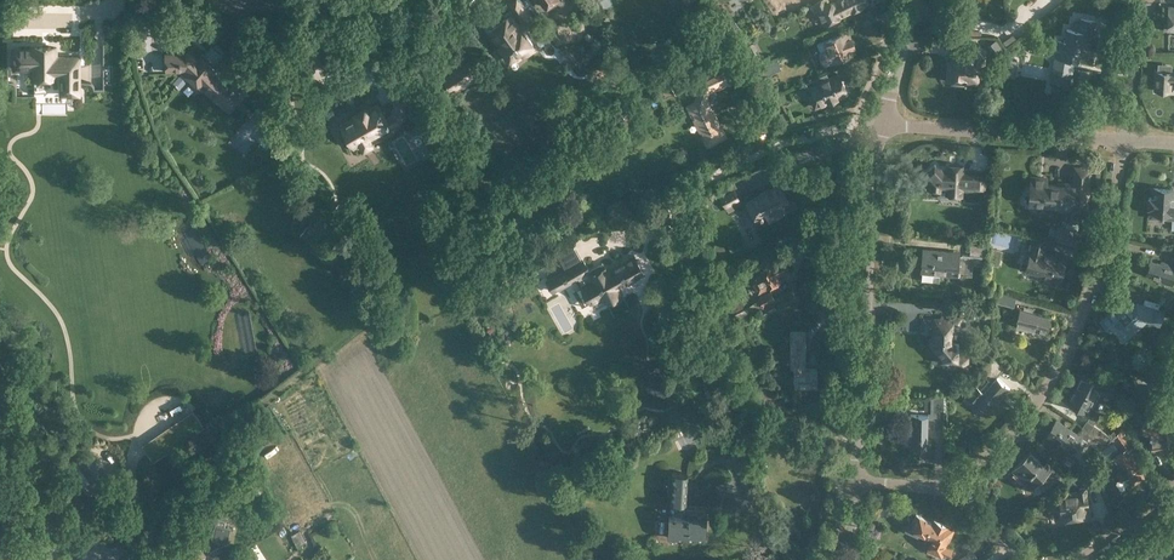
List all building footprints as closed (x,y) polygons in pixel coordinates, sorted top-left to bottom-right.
[(510,61),(534,43),(525,31),(535,24),(518,0),(517,0),(511,5),(519,16),(526,11),(530,17),(519,25),(512,14),(504,20),(502,17),(495,22),(497,25),(489,31),(500,46),(499,46),(510,61)] [(824,24),(869,2),(867,0),(838,0),(830,4),(828,0),(821,0),(811,5),(814,12),(817,11),(824,24)] [(144,19),(151,12),(145,7),(138,14),(139,15),(137,17),(142,21),(144,19)] [(1064,40),(1056,39),(1049,82),(1070,85),(1074,61),(1080,62),(1084,38),(1091,39),(1094,21),(1079,18),(1077,30),(1066,28),(1064,40)] [(959,22),(938,22),(938,33),(959,33),(959,22)] [(826,50),(819,53),(825,67),(832,63),(832,64),(855,54),(853,48),(856,47),(849,31),(823,42),(826,50)] [(997,38),(990,43),(997,54),(1004,49),(997,38)] [(577,63),(565,46),(558,52),(570,68),(577,63)] [(958,60),(948,59),(946,80),(953,80),(955,83),(959,83),(962,81),(976,82),(977,63),(983,63),(984,47),(971,46),(970,57),(958,56),(958,60)] [(80,92),(80,55),(56,55),(56,47),(12,47),(12,56),(13,75),(34,75),(34,92),(80,92)] [(185,68),(186,68),(173,82),(180,88),(189,79),(192,81),(192,83),(196,87),(198,86),(203,91),(204,90),(227,110),(230,106),(232,108),(241,98),(238,96),(241,92),(246,86),(239,79),(234,86),(231,88),(213,73),(215,70),(207,64),(194,52),(192,54),(165,55),(165,68),(178,67),(178,68),(185,68)] [(758,52),(751,55),(755,61),(761,58),(758,52)] [(467,82),(468,83),(484,74),(473,56),(452,70),(453,72),(443,79),(451,92),(467,82)] [(1018,60),(1007,58),(1003,75),(1014,78),(1018,60)] [(760,77),(781,69),(777,59),(756,68),(760,77)] [(687,106),(707,146),(726,136),(707,99),(709,99),(710,93),(738,78),(728,61),(697,78),(703,90),(703,91),(701,95),(702,98),(687,106)] [(1155,90),(1171,91),(1171,83),(1173,83),(1173,72),(1156,70),(1155,90)] [(808,88),(811,87),(819,105),(848,92),(839,73),(829,78),(827,72),(805,82),(808,88)] [(342,125),(352,144),(370,134),(374,141),(384,135),(381,131),(402,119),(409,96),(398,93),(392,114),(386,117),(378,102),(368,108),(367,106),(354,113),(356,117),(342,125)] [(782,123),(789,119),(785,111),(778,114),(782,123)] [(419,132),(429,149),(441,141),(431,124),(419,132)] [(934,164),(923,173),(927,177),(926,189),(945,190),(945,194),(963,196),(963,189),(986,191),(986,190),(986,188),(990,189),(991,174),(987,174),(987,171),(965,169),(965,167),(965,165),(947,163),(947,166),(940,167),(938,168),(935,165),(934,164)] [(516,182),(519,184),(523,183),(525,181),(524,176),(522,174),(518,174),(516,178),(516,182)] [(1047,177),(1032,176),(1029,203),(1038,204),(1037,212),(1053,213),(1053,205),(1061,205),(1061,203),(1077,204),(1077,209),(1086,210),(1088,183),(1081,183),(1081,184),(1062,183),(1062,184),(1046,183),(1047,177)] [(745,200),(757,222),(766,216),(769,221),(783,213),(787,211),(784,207),(791,203),(779,182),(755,195),(752,191),(744,195),(747,200),(745,200)] [(720,197),(725,208),(741,199),(735,188),(720,197)] [(1172,204),(1173,197),(1171,197),(1171,189),(1153,188),(1153,198),(1149,197),(1148,213),(1149,213),(1149,218),(1169,219),(1173,219),(1173,204),(1172,204)] [(618,227),(624,224),(619,215),(613,219),(618,227)] [(316,232),(307,226),(300,235),(311,243),(317,234),(316,232)] [(1054,240),(1079,246),(1082,232),(1077,231),(1077,230),(1075,229),(1065,227),(1063,226),(1063,227),(1058,226),(1057,229),(1055,237),(1054,240)] [(1059,281),(1065,258),(1044,252),(1048,240),(1031,236),(1028,249),(1030,249),(1025,269),(1039,272),(1038,275),(1059,281)] [(959,252),(923,249),(921,272),(957,274),(957,272),(960,273),(960,274),(972,275),(973,264),(981,264),(982,255),(986,256),(987,243),(971,242),(970,253),(959,253),(959,252)] [(993,265),(999,266),(1003,250),(992,247),(988,261),(994,263),(993,265)] [(620,294),(619,289),(647,281),(641,261),(613,270),(612,266),(595,271),(593,266),(595,266),(592,254),(569,261),(572,273),(582,270),(585,278),(584,278),(590,298),(602,294),(604,299),(620,294)] [(777,275),(789,269),(784,260),(776,264),(775,263),(750,276),(758,293),(780,282),(777,275)] [(1173,282),(1173,279),(1173,261),(1172,267),(1150,260),(1146,274),(1173,282)] [(985,290),(981,291),(978,296),(979,299),(982,301),(985,300),(988,297),(988,293),(985,290)] [(1015,294),(999,290),(996,302),(1012,306),(1015,294)] [(775,300),(771,291),(759,297),(763,306),(775,300)] [(470,304),(478,307),(481,297),(473,294),(470,304)] [(1123,342),(1143,325),(1121,298),(1112,306),(1113,307),(1099,319),(1110,332),(1113,330),(1123,342)] [(765,316),(777,309),(772,302),(761,309),(765,316)] [(978,304),(960,304),(959,316),(977,317),(978,304)] [(991,307),(978,306),(977,315),(991,317),(991,307)] [(1046,334),(1051,316),(1020,308),(1015,325),(1046,334)] [(939,362),(957,363),(963,369),(967,370),(969,355),(958,354),(959,343),(951,342),(953,324),(960,325),(960,317),(954,317),(942,316),(942,318),(934,317),(933,337),(928,340),(940,354),(939,362)] [(805,367),(805,330),(790,330),(790,368),(795,368),(795,388),(817,387),(817,367),(805,367)] [(694,371),(704,366),(694,349),(685,355),(694,371)] [(991,358),(981,372),(984,375),(967,393),(988,412),(1010,388),(997,377),(996,377),(995,375),(1003,366),(991,358)] [(753,387),(721,371),(718,377),(751,393),(753,387)] [(1083,373),(1076,387),(1100,400),(1105,392),(1110,395),(1115,386),(1094,375),(1093,378),(1083,373)] [(1077,408),(1090,415),(1087,420),(1087,419),(1083,426),(1105,442),(1111,435),(1099,427),(1098,427),(1093,424),(1095,420),(1096,420),(1100,412),(1095,410),(1100,400),(1076,387),(1068,401),(1078,406),(1077,408)] [(944,395),(934,395),(933,412),(943,413),(944,395)] [(1139,403),(1130,395),(1120,407),(1129,415),(1139,403)] [(762,413),(746,406),(740,418),(757,425),(762,413)] [(928,415),(910,415),(910,447),(928,447),(928,415)] [(710,424),(714,433),(727,427),(722,418),(710,424)] [(1149,434),(1151,452),(1163,450),(1164,454),(1173,453),(1173,428),(1173,427),(1159,429),(1159,425),(1146,418),(1140,430),(1149,434)] [(1047,435),(1080,457),(1090,441),(1101,449),(1105,442),(1083,426),(1078,433),(1058,419),(1047,435)] [(265,422),(258,426),(262,435),(270,430),(265,422)] [(1102,451),(1108,460),(1122,480),(1126,477),(1132,485),(1145,476),(1127,450),(1135,445),(1121,427),(1111,438),(1112,439),(1102,451)] [(1031,489),(1037,483),(1045,491),(1055,480),(1060,485),(1067,478),(1049,460),(1044,465),(1031,451),(1013,468),(1024,480),(1023,481),(1031,489)] [(1093,461),(1088,465),(1095,474),(1100,471),(1093,461)] [(74,472),(86,490),(99,481),(86,463),(74,472)] [(668,509),(668,538),(705,540),(707,511),(688,510),(689,472),(671,471),(670,509),(668,509)] [(1097,483),(1088,471),(1079,477),(1088,489),(1097,483)] [(252,474),(244,477),(248,487),(256,483),(252,474)] [(1049,510),(1059,509),(1060,519),(1070,518),(1072,520),(1078,519),(1080,517),(1091,516),(1090,507),(1088,507),(1087,491),(1079,491),(1080,494),(1048,498),(1049,510)] [(917,514),(911,527),(916,530),(916,533),(922,535),(924,534),(936,539),(930,552),(943,557),(944,554),(950,557),(954,549),(947,546),(956,527),(948,523),(947,525),(932,518),(931,521),(917,514)] [(179,540),(183,547),(181,557),(183,559),(204,559),(205,556),(206,553),(209,552),(218,546),(220,545),(224,544),(229,542),(228,542),(232,526),(225,524),(226,519),(218,518),(218,516),(215,517),(211,516),(210,518),(207,519),(209,524),(207,529),(204,528),(204,532),(203,535),(201,538),(200,541),(197,543),(192,543),(187,536),(179,540)] [(1096,520),(1087,526),(1092,534),(1101,528),(1096,520)] [(309,540),(304,532),(294,538),(298,546),(309,540)] [(1153,552),(1151,553),(1147,546),(1138,553),(1142,559),(1140,559),(1158,559),(1153,552)] [(236,559),(255,559),(258,557),(253,550),(236,559)]
